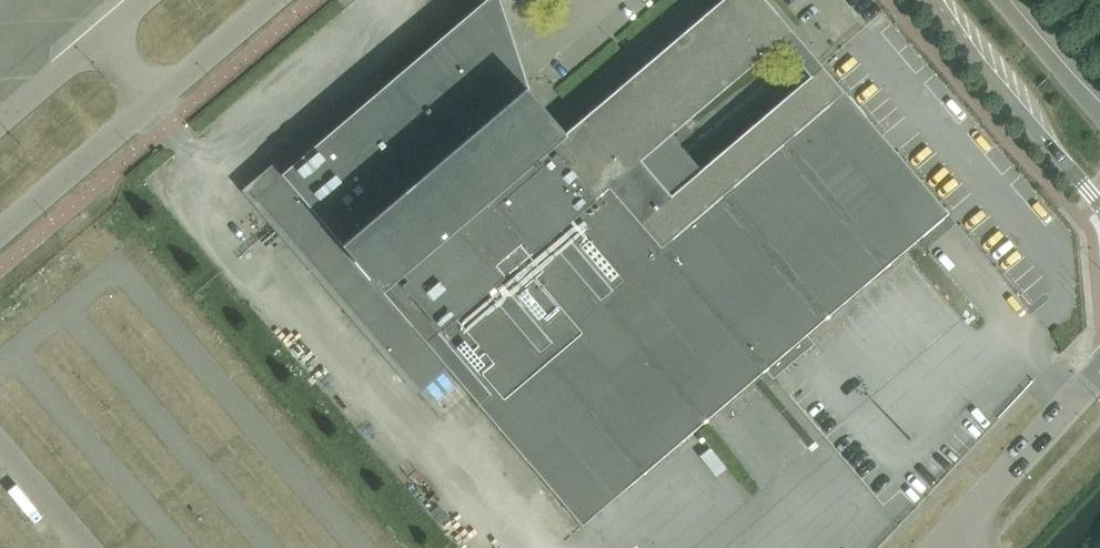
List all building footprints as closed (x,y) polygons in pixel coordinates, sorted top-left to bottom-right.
[(253,199),(276,225),(311,266),(330,288),(415,387),(442,363),(582,526),(765,370),(773,380),(774,379),(814,344),(806,334),(948,213),(828,73),(822,66),(788,95),(700,169),(671,136),(759,60),(792,31),(766,0),(721,0),(715,6),(565,133),(530,91),(500,0),(486,0),(467,16),(463,20),(389,83),(357,110),(352,125),(333,118),(322,151),(303,144),(297,161),(253,199)]
